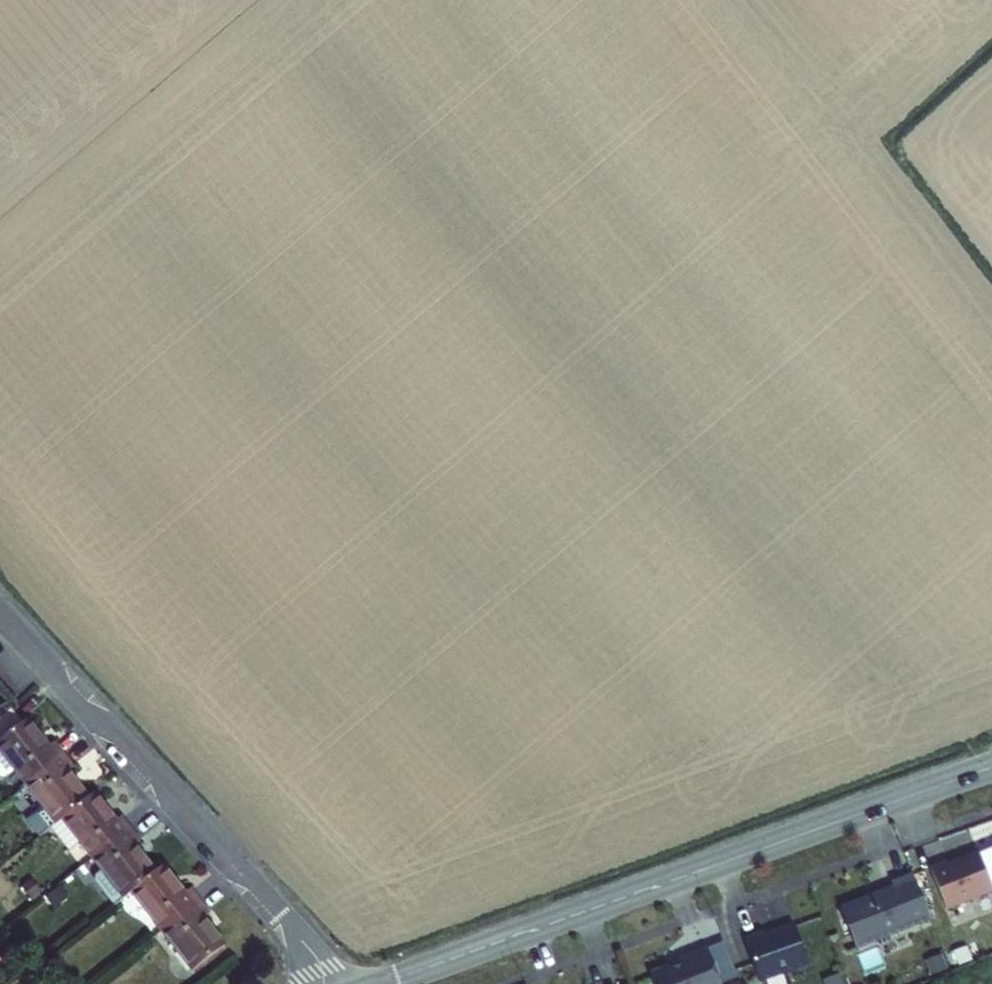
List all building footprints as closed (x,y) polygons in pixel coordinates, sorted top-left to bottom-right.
[(0,726),(0,744),(5,750),(31,729),(16,712),(0,726)] [(37,788),(72,760),(62,748),(57,752),(36,725),(31,729),(5,750),(0,754),(0,772),(8,781),(14,783),(24,774),(37,788)] [(36,825),(49,840),(63,830),(73,823),(98,803),(78,777),(83,773),(72,760),(37,788),(55,810),(36,825)] [(98,803),(73,823),(91,845),(105,862),(140,834),(131,823),(126,827),(103,799),(98,803)] [(91,845),(73,823),(63,830),(81,852),(91,845)] [(166,877),(145,851),(150,847),(140,834),(105,862),(115,875),(110,880),(107,885),(127,908),(143,896),(166,877)] [(943,864),(942,860),(926,866),(942,908),(989,889),(974,852),(943,864)] [(166,877),(143,896),(175,936),(211,908),(201,896),(196,901),(172,872),(166,877)] [(909,873),(887,882),(889,886),(836,907),(851,947),(926,918),(909,873)] [(211,908),(175,936),(207,976),(238,952),(216,926),(222,921),(211,908)] [(760,932),(741,939),(756,980),(804,963),(790,925),(761,936),(760,932)] [(645,972),(650,983),(717,983),(702,946),(673,958),(676,963),(667,967),(666,964),(645,972)]
